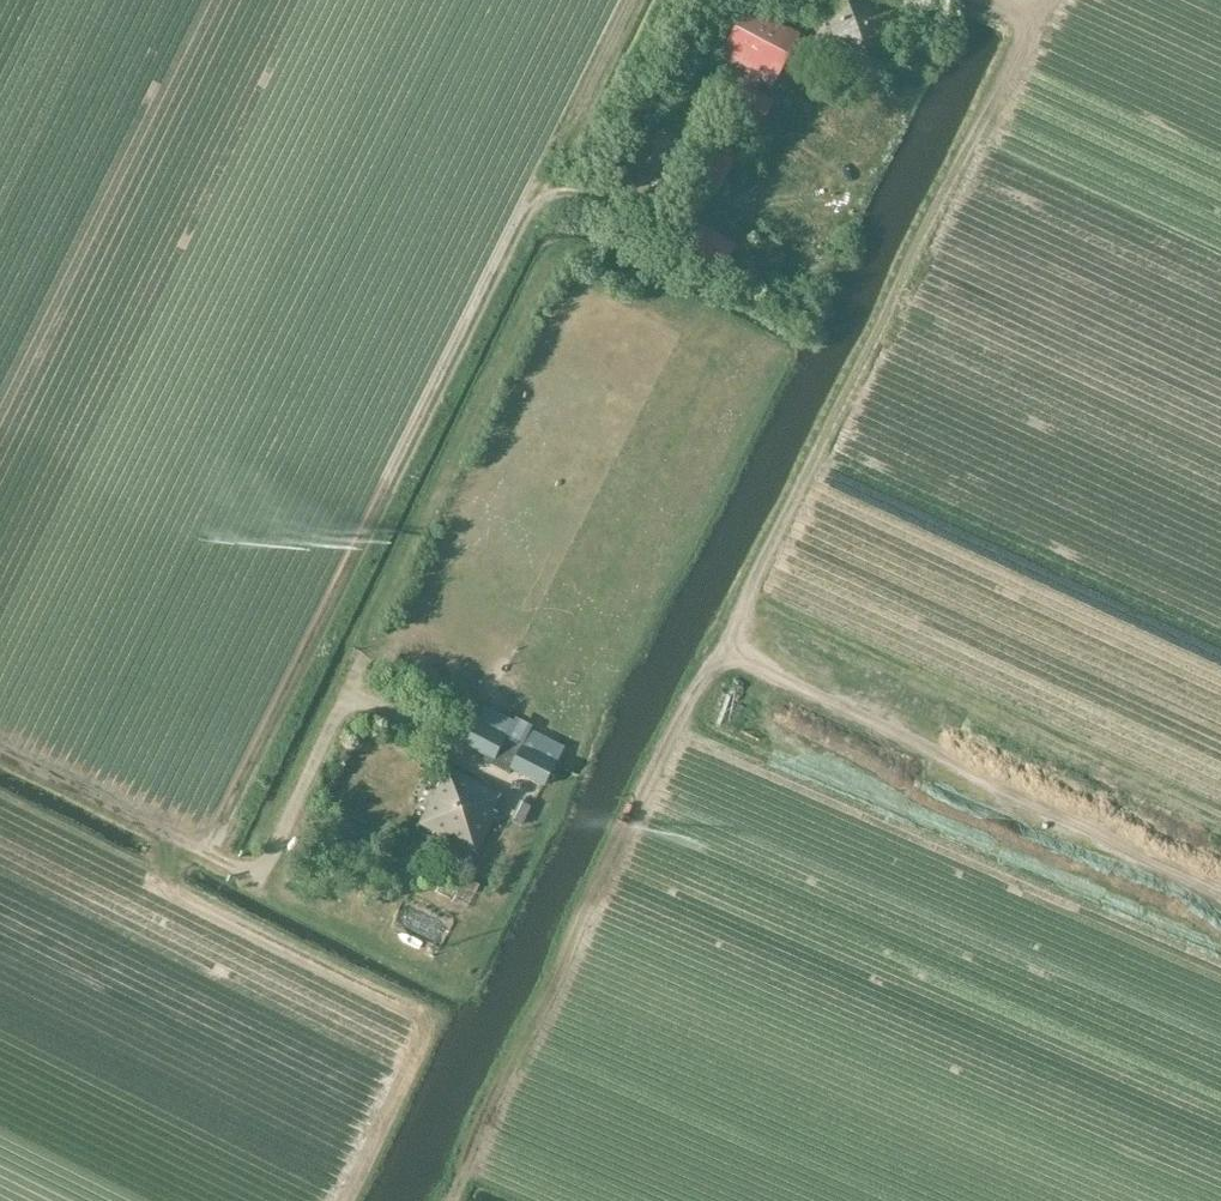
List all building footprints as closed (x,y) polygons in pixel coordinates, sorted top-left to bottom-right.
[(814,43),(873,75),(901,15),(870,0),(839,0),(837,4),(833,3),(814,43)] [(725,83),(742,94),(746,87),(757,93),(762,83),(773,89),(790,57),(798,62),(807,47),(797,42),(801,36),(748,7),(719,60),(729,66),(725,73),(726,74),(725,76),(729,78),(725,83)] [(775,102),(757,93),(746,87),(742,94),(733,110),(763,127),(775,102)] [(716,143),(695,180),(720,192),(740,156),(716,143)] [(696,222),(682,247),(725,271),(738,245),(696,222)] [(528,749),(522,746),(479,724),(466,747),(490,760),(489,762),(508,773),(512,766),(513,766),(512,769),(518,772),(517,773),(546,786),(556,763),(554,762),(554,761),(535,752),(539,744),(542,738),(543,739),(545,734),(535,729),(533,733),(534,734),(531,740),(530,739),(528,744),(530,744),(528,749)] [(499,813),(494,811),(502,795),(449,768),(419,825),(477,855),(499,813)]
